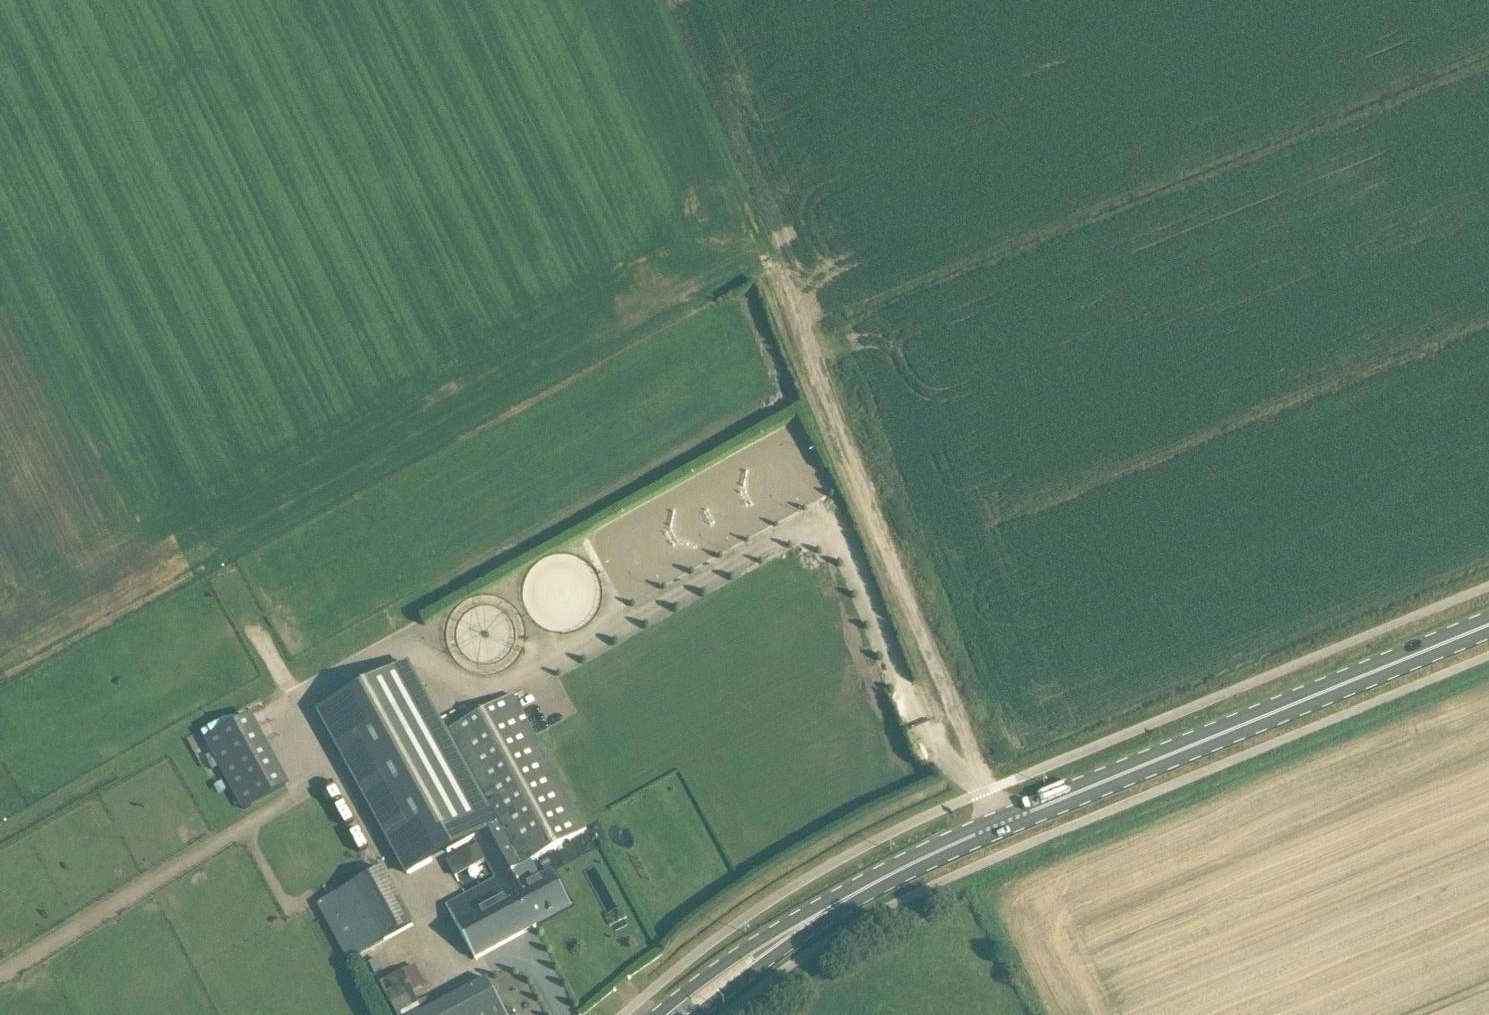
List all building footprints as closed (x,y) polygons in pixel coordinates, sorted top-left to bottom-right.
[(406,874),(475,837),(496,825),(446,733),(409,662),(317,712),(406,874)] [(475,837),(498,879),(526,864),(587,831),(514,696),(446,733),(496,825),(475,837)] [(446,717),(451,728),(467,720),(461,709),(446,717)] [(209,734),(241,810),(292,789),(260,713),(209,734)] [(527,885),(525,881),(533,876),(526,864),(498,879),(448,906),(476,959),(536,926),(534,923),(569,903),(552,872),(527,885)] [(344,890),(319,904),(349,961),(374,947),(344,890)] [(397,1014),(421,1014),(432,1009),(427,1000),(420,1004),(414,993),(403,972),(380,984),(397,1014)] [(488,979),(432,1009),(421,1014),(507,1014),(488,979)]
